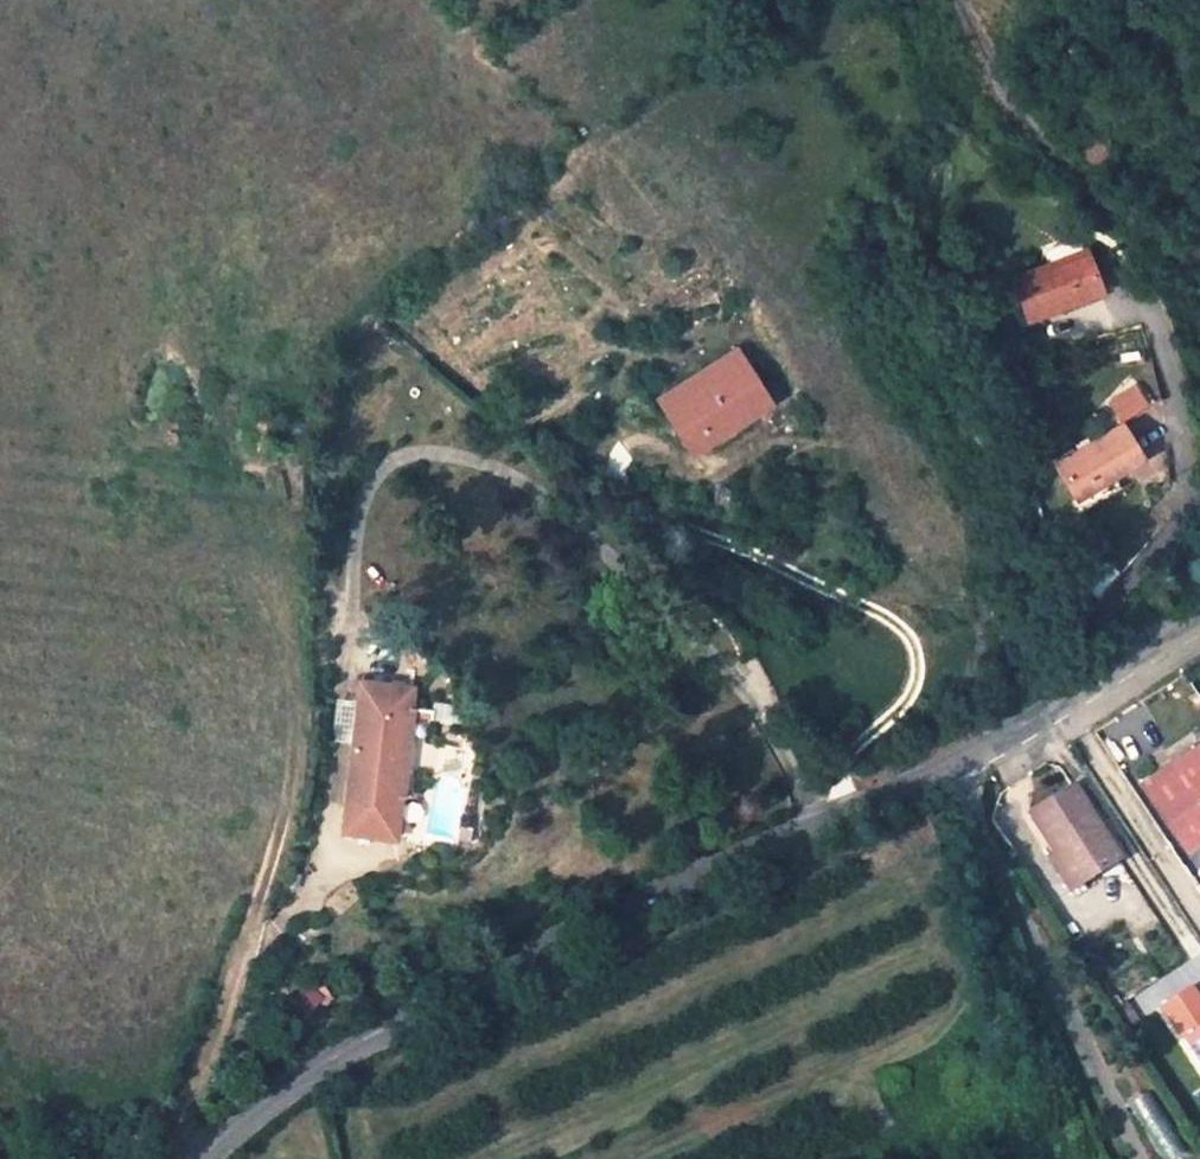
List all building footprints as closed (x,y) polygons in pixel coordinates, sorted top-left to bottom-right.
[(1098,164),(1108,149),(1095,139),(1084,153),(1098,164)] [(1029,316),(1102,288),(1087,251),(1014,279),(1029,316)] [(771,393),(739,347),(666,396),(699,441),(771,393)] [(1162,399),(1152,363),(1088,403),(1105,433),(1057,463),(1078,497),(1143,458),(1122,423),(1162,399)] [(379,677),(365,829),(365,833),(380,833),(413,835),(425,679),(379,677)] [(1141,783),(1183,843),(1199,832),(1199,750),(1198,746),(1177,759),(1181,765),(1163,778),(1158,772),(1141,783)] [(1163,778),(1181,765),(1177,759),(1158,772),(1163,778)] [(1033,810),(1080,885),(1119,861),(1074,785),(1033,810)] [(1171,1018),(1152,1030),(1161,1044),(1180,1032),(1171,1018)]
